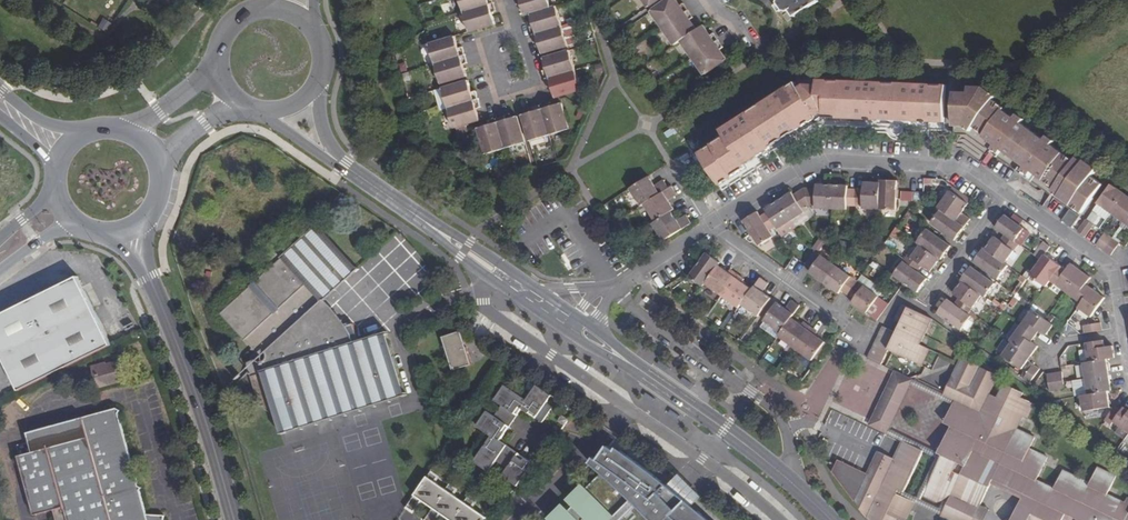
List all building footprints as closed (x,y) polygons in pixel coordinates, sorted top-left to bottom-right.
[(462,12),(493,3),(492,0),(459,0),(462,12)] [(548,0),(515,0),(516,1),(517,5),(520,4),(524,15),(530,14),(551,7),(548,0)] [(676,0),(667,0),(651,12),(662,28),(688,10),(686,7),(683,3),(680,5),(676,0)] [(822,0),(772,0),(788,22),(822,0)] [(494,7),(493,3),(462,12),(469,32),(495,24),(492,12),(495,11),(494,7)] [(562,26),(556,6),(551,7),(530,14),(533,25),(529,26),(530,31),(532,35),(562,26)] [(690,13),(688,10),(662,28),(674,45),(680,40),(696,29),(689,19),(692,16),(690,13)] [(710,35),(703,25),(696,29),(680,40),(692,58),(718,40),(715,37),(713,33),(710,35)] [(568,45),(562,26),(532,35),(533,39),(534,43),(538,42),(541,53),(568,45)] [(459,48),(455,36),(429,44),(434,64),(464,55),(463,50),(462,46),(459,48)] [(720,44),(718,40),(692,58),(704,74),(726,59),(719,49),(722,47),(720,44)] [(575,70),(570,50),(543,58),(546,69),(542,70),(544,74),(545,78),(571,70),(575,70)] [(466,59),(464,55),(434,64),(440,84),(466,75),(463,64),(467,63),(466,59)] [(602,64),(595,66),(598,72),(604,71),(602,64)] [(581,89),(575,70),(571,70),(545,78),(546,82),(547,87),(551,86),(555,98),(581,89)] [(471,92),(468,80),(442,88),(447,108),(478,99),(477,95),(475,91),(471,92)] [(945,122),(946,86),(818,80),(818,85),(808,85),(802,89),(797,82),(722,130),(727,136),(701,153),(716,177),(721,185),(748,168),(745,163),(761,153),(803,126),(818,117),(820,119),(825,116),(859,118),(880,118),(880,121),(913,122),(913,120),(928,121),(945,122)] [(1084,212),(1102,187),(1091,179),(1097,170),(1085,161),(1083,163),(1076,158),(1073,161),(1052,145),(1053,142),(1046,136),(1044,139),(1022,123),(1024,120),(1016,115),(1014,118),(1003,110),(1005,107),(994,98),(996,96),(985,88),(971,87),(971,91),(955,90),(954,124),(966,125),(972,129),(975,125),(981,129),(987,133),(985,135),(996,144),(995,146),(1002,151),(1003,149),(1009,153),(1025,165),(1024,167),(1032,173),(1033,171),(1043,178),(1055,187),(1053,189),(1066,199),(1084,212)] [(479,103),(478,99),(447,108),(453,128),(476,121),(479,120),(476,108),(480,107),(479,103)] [(569,129),(561,103),(550,106),(549,102),(544,104),(540,105),(549,136),(569,129)] [(536,106),(532,107),(533,111),(522,114),(530,141),(549,136),(540,105),(536,106)] [(525,143),(517,116),(506,119),(505,115),(500,117),(496,118),(505,149),(525,143)] [(505,149),(496,118),(492,119),(488,120),(489,124),(478,128),(486,154),(505,149)] [(655,186),(649,177),(633,187),(644,204),(647,203),(669,189),(664,181),(655,186)] [(890,180),(881,180),(881,183),(880,209),(896,210),(897,199),(897,180),(890,180)] [(718,186),(715,181),(706,187),(709,192),(718,186)] [(880,209),(881,183),(873,183),(864,182),(864,190),(856,190),(855,207),(863,207),(863,209),(880,209)] [(831,209),(832,185),(823,185),(817,185),(817,189),(804,189),(809,205),(816,205),(816,209),(831,209)] [(855,207),(856,190),(848,189),(848,186),(839,185),(832,185),(831,209),(847,209),(848,206),(855,207)] [(1124,194),(1111,185),(1097,204),(1110,213),(1124,194)] [(677,195),(672,187),(669,189),(647,203),(658,220),(672,211),(674,209),(669,200),(677,195)] [(967,223),(971,219),(962,213),(968,205),(971,200),(953,187),(938,208),(941,210),(965,227),(967,223)] [(809,205),(804,189),(794,195),(792,192),(786,196),(778,201),(791,221),(804,212),(803,209),(809,205)] [(902,199),(913,200),(914,192),(902,191),(902,199)] [(1124,194),(1110,213),(1123,222),(1127,216),(1127,198),(1124,194)] [(791,221),(778,201),(772,205),(765,209),(767,212),(760,216),(769,231),(776,227),(778,229),(791,221)] [(960,234),(965,227),(941,210),(931,223),(955,240),(960,234)] [(1080,217),(1071,210),(1062,221),(1072,228),(1080,217)] [(678,221),(672,211),(658,220),(656,222),(667,239),(691,223),(686,216),(678,221)] [(760,216),(758,212),(751,216),(744,221),(759,245),(773,237),(769,231),(760,216)] [(1000,222),(996,228),(1005,234),(1019,244),(1021,246),(1030,234),(1011,219),(1005,215),(1000,222)] [(1093,225),(1086,220),(1077,232),(1084,237),(1093,225)] [(402,395),(384,334),(354,343),(354,341),(359,340),(353,323),(340,327),(335,322),(333,320),(327,316),(325,312),(324,312),(321,311),(320,311),(317,312),(316,313),(312,309),(356,269),(318,227),(308,236),(301,229),(266,259),(274,267),(224,312),(261,354),(266,351),(266,352),(266,357),(264,358),(262,359),(260,360),(258,359),(257,358),(246,362),(248,371),(259,407),(263,406),(266,409),(268,412),(272,413),(275,413),(277,412),(283,431),(402,395)] [(946,253),(951,247),(927,229),(917,243),(921,245),(939,259),(941,260),(946,253)] [(1112,239),(1104,233),(1095,245),(1103,251),(1112,239)] [(1019,244),(1005,234),(1000,241),(994,237),(990,243),(985,249),(1005,263),(1019,244)] [(1119,244),(1112,239),(1103,251),(1110,256),(1119,244)] [(1050,247),(1043,242),(1034,255),(1040,260),(1044,255),(1050,247)] [(935,265),(939,259),(921,245),(912,258),(908,255),(903,262),(917,272),(922,265),(930,271),(935,265)] [(985,249),(984,249),(979,256),(975,262),(999,279),(1008,266),(1005,263),(985,249)] [(836,266),(815,251),(805,264),(808,267),(812,269),(810,272),(824,283),(836,266)] [(713,258),(707,254),(698,266),(694,272),(690,277),(703,287),(705,284),(719,265),(720,263),(713,258)] [(1052,261),(1044,255),(1040,260),(1030,274),(1046,285),(1049,281),(1060,267),(1052,261)] [(922,286),(927,279),(917,272),(903,262),(894,274),(918,292),(922,286)] [(1080,272),(1070,264),(1066,271),(1063,269),(1060,267),(1049,281),(1065,292),(1080,272)] [(725,270),(719,265),(705,284),(722,296),(738,274),(731,270),(728,273),(725,270)] [(857,281),(836,266),(824,283),(839,294),(841,291),(845,293),(847,295),(857,281)] [(995,284),(971,267),(966,274),(961,280),(963,281),(982,295),(986,297),(995,284)] [(1090,279),(1080,272),(1065,292),(1081,303),(1091,289),(1089,287),(1086,285),(1090,279)] [(744,279),(738,274),(722,296),(739,308),(741,305),(752,289),(747,286),(742,282),(744,279)] [(768,284),(760,277),(752,289),(741,305),(759,317),(772,299),(767,295),(763,292),(768,284)] [(20,390),(111,346),(78,278),(0,315),(0,350),(20,390)] [(878,297),(857,281),(847,295),(852,298),(854,300),(852,303),(866,314),(878,297)] [(982,295),(963,281),(958,287),(953,294),(959,298),(954,305),(968,314),(970,311),(982,295)] [(1099,294),(1091,289),(1081,303),(1078,308),(1090,317),(1104,298),(1099,294)] [(954,305),(948,300),(943,307),(938,313),(962,330),(971,317),(968,314),(954,305)] [(782,306),(777,303),(764,321),(780,332),(781,333),(792,318),(800,306),(793,301),(786,309),(782,306)] [(1003,301),(999,307),(1004,311),(1008,305),(1003,301)] [(932,320),(902,305),(894,322),(908,329),(906,333),(901,331),(891,352),(921,367),(928,350),(920,345),(932,320)] [(1045,336),(1052,326),(1045,320),(1032,310),(1020,326),(1035,336),(1037,334),(1039,331),(1045,336)] [(797,322),(792,318),(781,333),(779,336),(795,348),(811,327),(805,323),(802,325),(797,322)] [(765,322),(761,328),(776,338),(780,332),(765,322)] [(896,331),(883,324),(868,357),(881,363),(896,331)] [(1101,331),(1100,324),(1094,324),(1083,326),(1084,334),(1101,331)] [(1033,339),(1035,336),(1020,326),(1009,341),(1012,343),(1030,357),(1037,347),(1031,343),(1033,339)] [(818,332),(811,327),(795,348),(816,363),(829,345),(820,338),(816,335),(818,332)] [(472,365),(462,331),(443,337),(454,370),(472,365)] [(1115,358),(1113,346),(1104,348),(1104,344),(1103,341),(1086,344),(1089,362),(1106,359),(1115,358)] [(775,342),(763,357),(777,368),(789,353),(775,342)] [(1030,357),(1012,343),(1003,355),(1021,368),(1026,362),(1030,357)] [(124,359),(93,365),(97,387),(129,381),(124,359)] [(961,359),(944,393),(943,396),(961,404),(959,408),(954,406),(946,424),(951,427),(938,454),(948,459),(946,463),(940,461),(924,496),(936,502),(944,500),(949,502),(944,512),(941,516),(950,519),(975,519),(981,506),(992,485),(1022,499),(1013,519),(1063,519),(1066,514),(1078,519),(1127,519),(1127,498),(1127,497),(1124,502),(1108,494),(1116,476),(1097,467),(1090,483),(1063,470),(1055,488),(1037,480),(1047,457),(1030,449),(1035,437),(1018,429),(1023,417),(1027,419),(1034,404),(1020,397),(1022,393),(1004,385),(997,399),(989,395),(997,376),(961,359)] [(1108,368),(1106,359),(1089,362),(1083,363),(1085,379),(1109,375),(1108,368)] [(1039,369),(1032,364),(1022,378),(1029,383),(1039,369)] [(959,408),(961,404),(943,396),(895,373),(868,426),(901,442),(922,452),(940,461),(946,463),(948,459),(938,454),(888,431),(911,385),(954,406),(959,408)] [(1063,383),(1061,373),(1054,374),(1057,391),(1064,390),(1063,383)] [(1057,391),(1054,374),(1047,375),(1050,392),(1057,391)] [(1110,383),(1109,375),(1085,379),(1088,395),(1106,392),(1111,391),(1110,383)] [(551,396),(537,386),(526,401),(505,386),(495,400),(503,405),(495,417),(487,412),(478,426),(492,435),(475,461),(489,471),(497,460),(508,468),(504,475),(518,485),(533,463),(525,458),(523,461),(517,456),(519,453),(507,446),(505,448),(498,444),(504,435),(502,433),(507,426),(509,427),(518,415),(515,413),(520,406),(529,412),(531,410),(538,414),(536,417),(542,421),(553,407),(546,403),(551,396)] [(1108,399),(1106,392),(1088,395),(1082,396),(1085,411),(1109,407),(1108,399)] [(1121,411),(1114,407),(1112,409),(1104,420),(1111,425),(1113,421),(1121,411)] [(1125,409),(1123,408),(1121,411),(1113,421),(1127,432),(1127,411),(1125,409)] [(164,513),(146,517),(121,409),(28,430),(33,452),(21,455),(34,514),(56,509),(58,519),(165,519),(164,513)] [(901,442),(900,443),(892,460),(876,453),(865,475),(837,462),(834,466),(832,471),(869,519),(906,519),(914,503),(896,495),(898,490),(903,493),(922,452),(901,442)] [(668,485),(617,447),(615,451),(608,446),(599,461),(594,458),(591,462),(603,473),(557,519),(633,519),(643,510),(653,500),(668,485)] [(407,508),(414,513),(423,500),(434,507),(426,519),(438,519),(443,513),(453,519),(484,519),(488,515),(476,507),(479,502),(471,496),(467,501),(458,494),(461,490),(451,483),(448,488),(438,482),(442,476),(434,470),(407,508)] [(672,515),(687,501),(668,485),(653,500),(643,510),(633,519),(667,519),(672,515)] [(903,493),(898,490),(896,495),(914,503),(941,516),(944,512),(903,493)] [(687,501),(672,515),(667,519),(709,519),(687,501)] [(981,506),(975,519),(985,519),(990,510),(981,506)]
